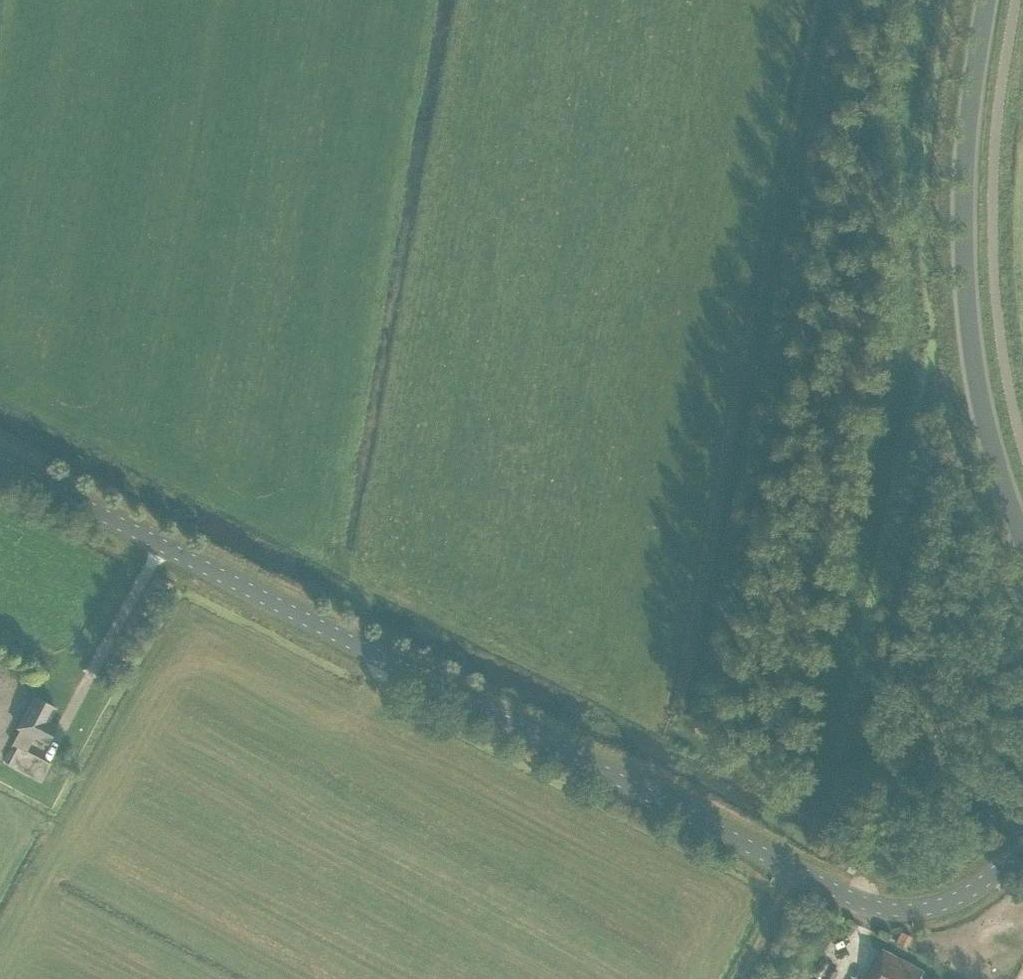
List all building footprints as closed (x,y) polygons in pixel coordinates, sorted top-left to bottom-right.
[(48,743),(57,727),(48,722),(56,708),(35,697),(19,728),(22,729),(30,734),(48,743)] [(30,734),(22,729),(14,744),(19,747),(9,764),(41,781),(51,763),(22,748),(30,734)] [(920,978),(924,971),(883,949),(867,978),(920,978)]
